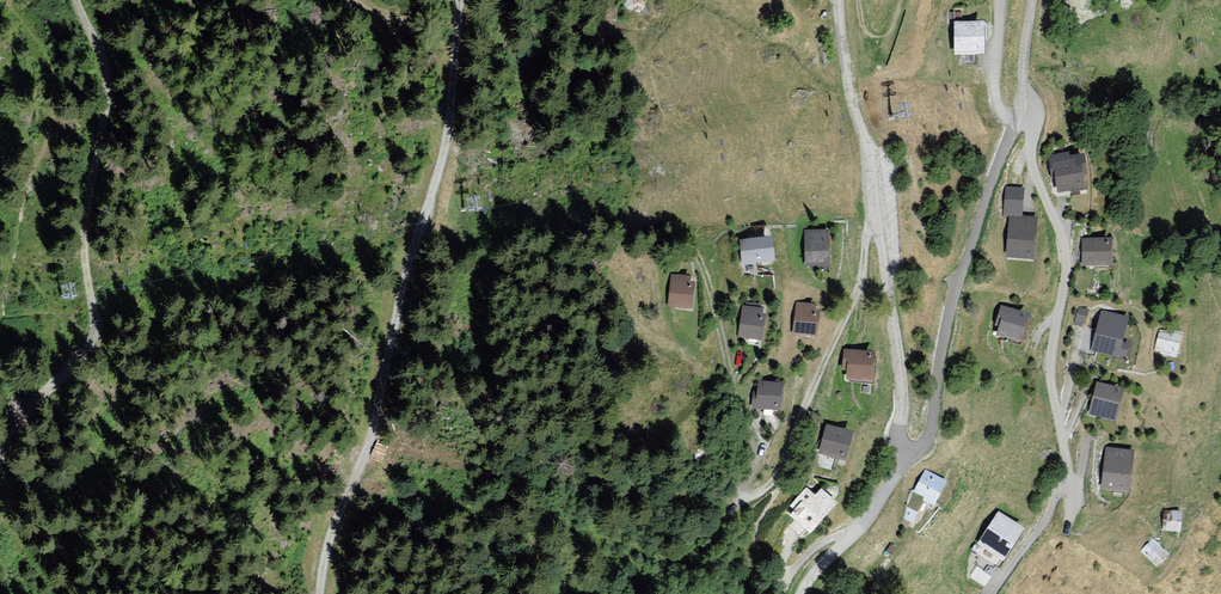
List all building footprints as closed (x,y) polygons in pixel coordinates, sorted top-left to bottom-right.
[(626,7),(647,14),(652,0),(628,0),(626,7)] [(953,22),(954,50),(983,49),(983,22),(953,22)] [(1067,154),(1052,156),(1058,191),(1085,186),(1082,174),(1086,173),(1083,156),(1067,158),(1067,154)] [(1036,219),(1011,216),(1008,255),(1033,257),(1036,219)] [(833,230),(807,230),(807,266),(833,266),(833,230)] [(777,236),(741,240),(745,265),(780,260),(777,236)] [(1110,239),(1083,240),(1084,264),(1111,264),(1110,239)] [(698,276),(673,274),(670,305),(695,307),(698,276)] [(769,306),(744,303),(741,336),(765,338),(769,306)] [(822,304),(797,303),(795,333),(820,335),(822,304)] [(1028,314),(1001,306),(997,324),(1001,325),(999,333),(1021,339),(1028,314)] [(1091,311),(1079,308),(1075,326),(1086,327),(1091,311)] [(1127,317),(1102,311),(1094,348),(1125,356),(1128,343),(1121,342),(1127,317)] [(1182,333),(1169,330),(1168,333),(1161,331),(1156,349),(1163,351),(1162,354),(1175,357),(1182,333)] [(879,351),(847,349),(846,379),(878,380),(879,351)] [(786,382),(757,381),(756,410),(786,410),(786,382)] [(1122,388),(1098,383),(1090,413),(1114,419),(1122,388)] [(859,431),(829,424),(823,453),(853,460),(859,431)] [(1133,451),(1108,448),(1103,487),(1128,490),(1133,451)] [(951,480),(928,469),(917,492),(940,503),(951,480)] [(834,509),(809,488),(791,510),(815,531),(834,509)] [(1181,512),(1167,511),(1165,529),(1179,530),(1181,512)] [(1022,529),(999,514),(979,543),(1002,558),(1022,529)] [(1168,555),(1153,541),(1143,552),(1157,566),(1168,555)]
